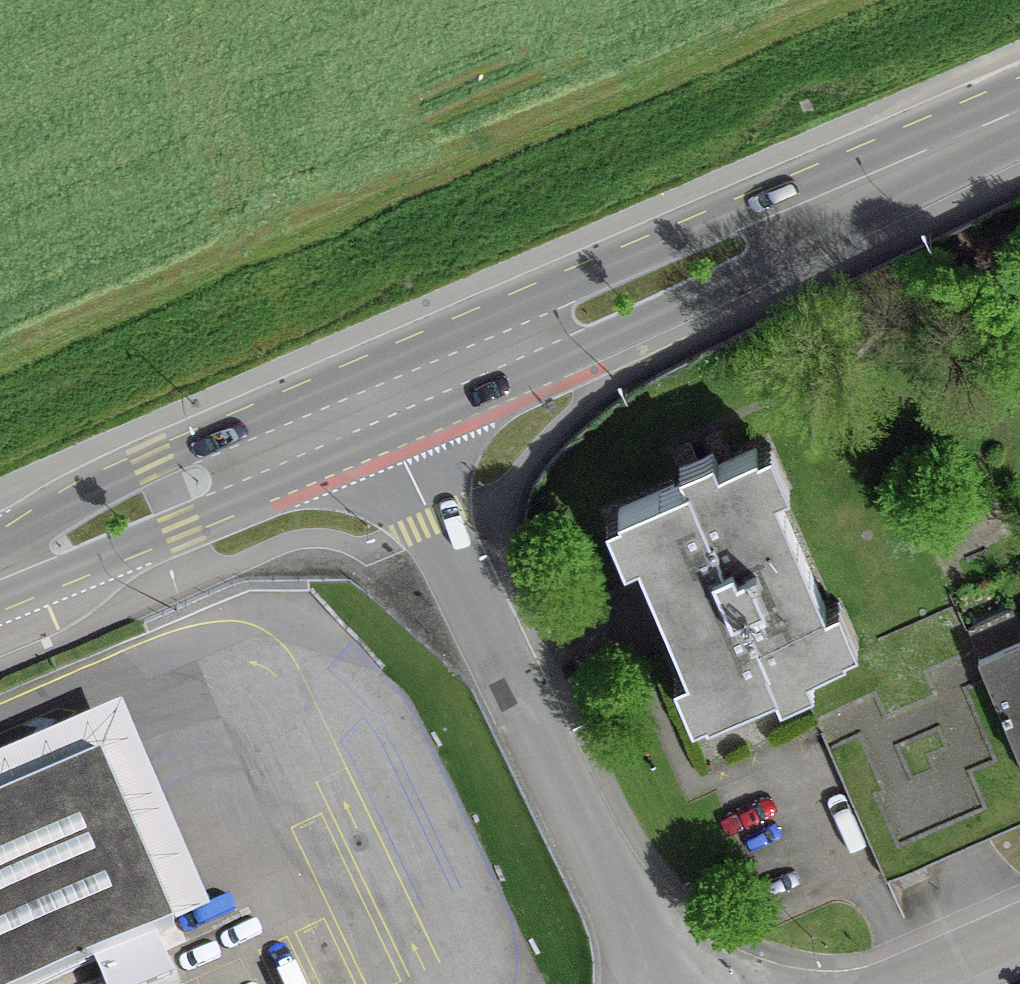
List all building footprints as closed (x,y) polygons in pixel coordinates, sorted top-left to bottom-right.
[(797,690),(881,881),(966,844),(1019,820),(1019,765),(1018,760),(973,657),(951,606),(840,654),(751,451),(713,467),(708,453),(674,468),(680,482),(614,511),(641,573),(659,614),(703,715),(769,686),(775,699),(797,690)] [(973,657),(1018,760),(1019,759),(1019,637),(973,657)] [(169,930),(96,761),(0,802),(0,983),(44,983),(169,930)]
